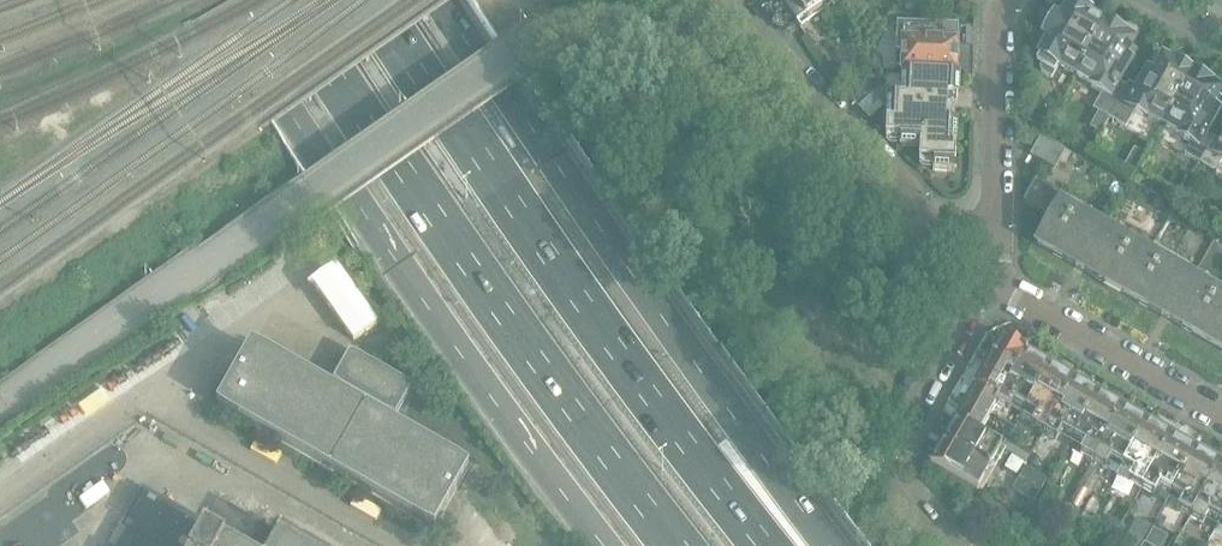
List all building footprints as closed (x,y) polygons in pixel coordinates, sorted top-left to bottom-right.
[(829,2),(827,0),(780,0),(797,24),(829,2)] [(829,2),(835,11),(850,0),(827,0),(829,2)] [(963,0),(957,11),(972,18),(973,15),(973,5),(963,0)] [(1077,5),(1072,6),(1069,4),(1062,17),(1056,13),(1043,35),(1049,38),(1041,52),(1043,59),(1045,60),(1041,67),(1043,72),(1052,78),(1059,65),(1076,75),(1104,26),(1087,16),(1088,15),(1085,13),(1084,8),(1077,5)] [(1123,35),(1119,29),(1111,25),(1105,25),(1104,26),(1076,75),(1093,85),(1092,87),(1103,93),(1097,104),(1113,112),(1126,88),(1118,84),(1134,57),(1127,53),(1133,43),(1122,36),(1123,35)] [(956,73),(956,27),(897,26),(896,72),(956,73)] [(857,52),(850,66),(860,71),(867,58),(868,57),(866,56),(857,52)] [(1174,65),(1163,59),(1157,70),(1150,66),(1135,93),(1126,88),(1113,112),(1128,121),(1134,111),(1146,118),(1147,115),(1164,125),(1195,72),(1179,63),(1174,65)] [(860,71),(851,88),(864,95),(873,78),(860,71)] [(1211,85),(1209,80),(1195,72),(1164,125),(1180,134),(1179,137),(1191,143),(1185,154),(1200,163),(1214,138),(1205,133),(1220,107),(1215,104),(1221,93),(1210,87),(1211,85)] [(957,96),(958,76),(901,73),(899,97),(887,97),(885,136),(899,137),(899,147),(919,148),(918,160),(933,161),(932,171),(952,172),(955,122),(950,122),(951,110),(946,109),(947,96),(957,96)] [(869,97),(857,109),(868,121),(880,109),(869,97)] [(1044,126),(1050,116),(1038,109),(1032,119),(1044,126)] [(1087,151),(1092,143),(1078,135),(1074,144),(1087,151)] [(1056,168),(1066,150),(1041,136),(1031,154),(1056,168)] [(1214,138),(1200,163),(1215,172),(1221,161),(1221,162),(1221,143),(1214,138)] [(1119,170),(1131,177),(1138,165),(1126,159),(1119,170)] [(314,188),(303,172),(291,180),(302,196),(314,188)] [(1123,293),(1147,251),(1060,202),(1064,195),(1057,192),(1046,186),(1036,180),(1025,201),(1052,216),(1036,244),(1123,293)] [(1181,194),(1168,186),(1163,195),(1175,203),(1181,194)] [(1194,278),(1147,251),(1123,293),(1209,342),(1221,320),(1221,294),(1194,278)] [(309,279),(353,342),(378,324),(334,262),(309,279)] [(1209,342),(1221,349),(1221,320),(1209,342)] [(979,436),(995,408),(1026,354),(1027,352),(1019,348),(1020,347),(1004,338),(1004,339),(1003,338),(955,421),(979,436)] [(357,356),(349,352),(332,381),(342,386),(338,393),(259,348),(259,349),(251,344),(216,405),(224,410),(425,525),(425,524),(433,529),(468,468),(460,463),(384,419),(388,412),(395,416),(412,387),(404,382),(357,355),(357,356)] [(1024,412),(1050,367),(1026,354),(995,408),(1007,414),(1012,405),(1024,412)] [(1075,381),(1071,379),(1050,367),(1024,412),(1037,419),(1033,426),(1045,433),(1075,381)] [(1099,395),(1079,384),(1075,381),(1045,433),(1058,440),(1063,431),(1074,438),(1099,395)] [(1124,409),(1120,407),(1099,395),(1074,438),(1087,445),(1082,454),(1094,461),(1124,409)] [(1148,423),(1128,411),(1124,409),(1094,461),(1119,475),(1124,466),(1148,423)] [(1002,450),(979,436),(955,421),(931,464),(979,490),(1002,450)] [(1172,436),(1168,434),(1148,423),(1124,466),(1136,473),(1131,482),(1142,489),(1172,436)] [(1197,450),(1173,437),(1172,436),(1142,489),(1165,502),(1170,493),(1172,494),(1197,450)] [(1022,445),(1016,456),(1026,462),(1032,450),(1022,445)] [(1221,464),(1217,462),(1197,450),(1172,494),(1185,501),(1179,510),(1191,517),(1221,464)] [(1038,469),(1042,462),(1034,457),(1029,465),(1038,469)] [(1221,464),(1191,517),(1204,524),(1209,515),(1221,522),(1221,520),(1221,465),(1221,464)] [(1085,489),(1095,471),(1090,468),(1080,486),(1085,489)] [(1033,503),(1047,481),(1029,470),(1016,492),(1033,503)] [(1089,492),(1080,487),(1070,504),(1079,509),(1089,492)] [(109,545),(227,545),(224,545),(225,544),(213,537),(217,530),(143,488),(109,545)] [(1046,499),(1059,506),(1063,498),(1050,491),(1046,499)] [(1092,517),(1101,501),(1093,496),(1083,512),(1092,517)] [(1077,518),(1086,523),(1090,516),(1081,511),(1077,518)] [(1119,523),(1111,519),(1105,521),(1100,528),(1112,535),(1119,523)] [(1165,538),(1151,530),(1142,545),(1161,545),(1165,538)] [(280,534),(274,545),(301,545),(280,534)] [(1123,544),(1127,545),(1141,545),(1142,543),(1128,535),(1123,544)]
